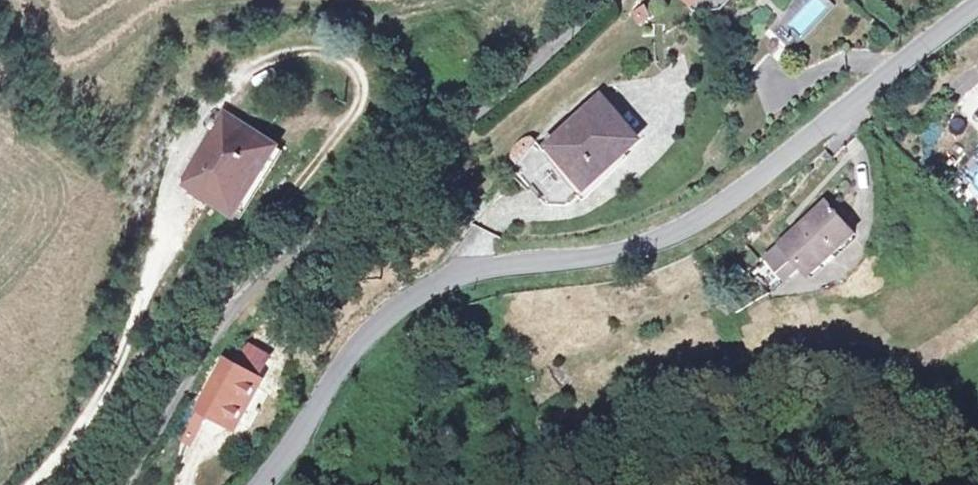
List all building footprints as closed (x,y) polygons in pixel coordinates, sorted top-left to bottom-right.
[(687,9),(699,0),(701,3),(704,0),(679,0),(687,9)] [(545,148),(515,174),(549,212),(568,216),(618,173),(613,165),(635,144),(603,107),(551,153),(545,148)] [(967,141),(977,150),(977,128),(967,141)] [(195,200),(231,133),(224,129),(185,195),(195,200)] [(231,133),(195,200),(238,226),(277,158),(231,133)] [(815,211),(777,253),(778,254),(799,274),(805,280),(847,239),(815,211)] [(778,254),(764,268),(786,288),(799,274),(778,254)] [(223,448),(234,453),(256,400),(217,384),(195,437),(223,448)]
